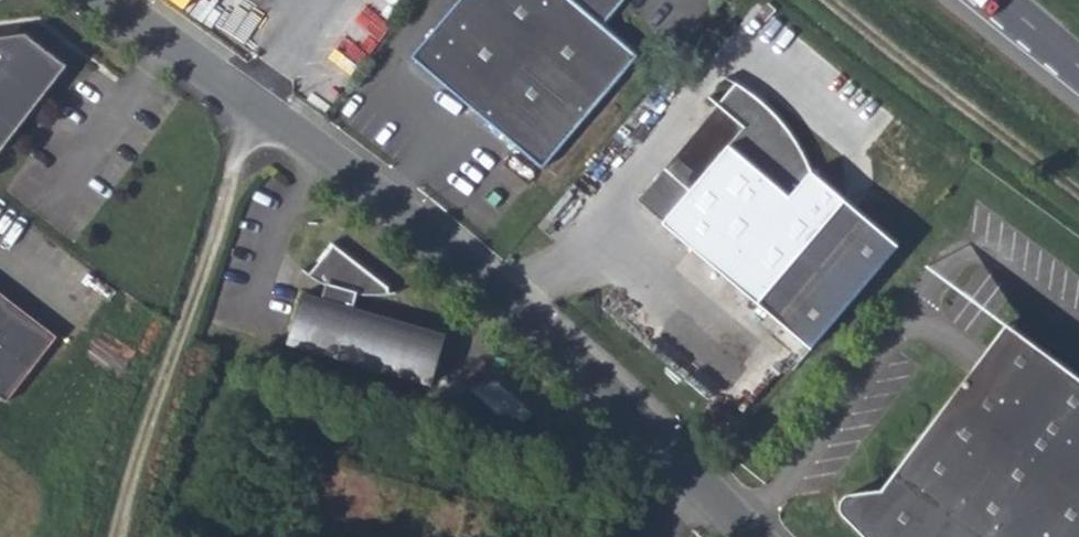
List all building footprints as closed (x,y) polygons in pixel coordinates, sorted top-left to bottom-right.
[(410,50),(542,160),(637,50),(601,21),(618,0),(453,0),(410,50)] [(16,31),(0,34),(0,147),(3,149),(69,61),(27,30),(16,31)] [(635,193),(755,296),(815,347),(899,247),(842,194),(811,166),(809,163),(809,161),(803,146),(802,145),(800,141),(799,140),(798,138),(797,137),(796,134),(792,129),(791,128),(790,127),(789,126),(787,124),(787,122),(784,119),(782,117),(780,116),(779,115),(765,103),(756,98),(753,96),(748,93),(745,92),(743,91),(739,90),(737,89),(733,87),(727,86),(635,193)] [(305,294),(292,341),(436,381),(449,334),(356,308),(360,294),(373,295),(382,295),(390,294),(392,294),(391,289),(334,244),(310,275),(314,278),(330,285),(325,299),(305,294)] [(0,285),(0,389),(13,399),(63,332),(0,285)] [(848,519),(867,536),(1078,536),(1078,376),(1006,322),(887,487),(878,498),(869,489),(848,493),(841,501),(841,509),(848,519)] [(569,423),(561,431),(573,442),(581,434),(569,423)] [(869,489),(878,498),(887,487),(869,489)]
